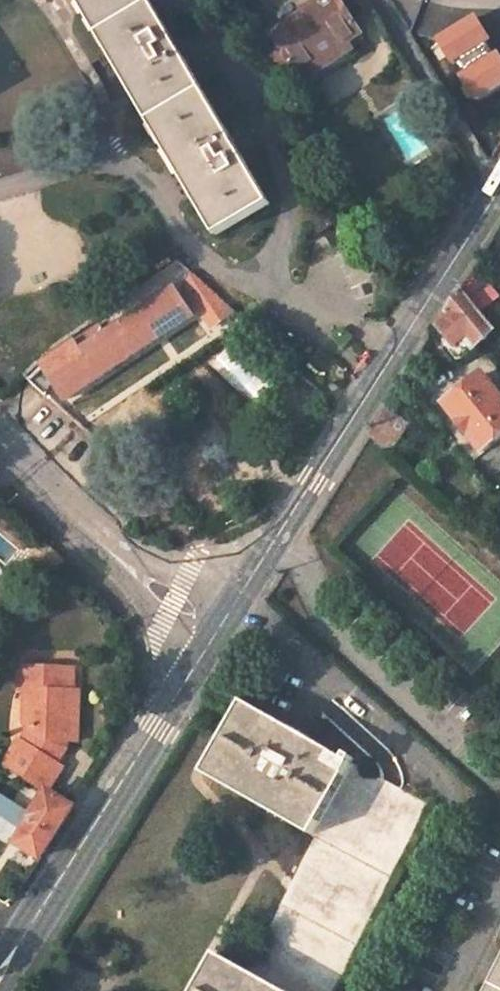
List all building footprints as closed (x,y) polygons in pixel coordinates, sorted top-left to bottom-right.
[(222,236),(272,205),(148,0),(80,0),(222,236)] [(304,82),(350,53),(347,46),(363,36),(341,0),(328,0),(274,32),(304,82)] [(499,86),(499,56),(497,58),(487,43),(492,40),(478,18),(441,42),(454,64),(458,61),(467,77),(464,79),(477,101),(499,86)] [(499,301),(499,300),(475,270),(464,289),(484,315),(499,301)] [(439,329),(456,348),(470,337),(480,348),(499,333),(484,315),(464,289),(439,329)] [(199,323),(179,293),(108,340),(102,331),(85,342),(85,341),(65,354),(31,383),(47,397),(63,387),(74,402),(103,384),(104,386),(199,323)] [(448,408),(487,453),(499,443),(499,395),(484,376),(448,408)] [(391,455),(408,428),(388,409),(371,436),(391,455)] [(71,665),(32,665),(32,671),(15,671),(15,690),(24,690),(24,721),(30,722),(29,737),(24,745),(18,741),(2,765),(45,791),(60,767),(54,763),(63,750),(63,740),(73,740),(75,689),(70,689),(71,665)] [(351,762),(243,702),(204,774),(312,835),(351,762)] [(430,802),(351,762),(264,935),(342,974),(430,802)] [(34,821),(17,845),(40,859),(72,809),(46,792),(29,817),(34,821)] [(8,845),(29,812),(0,794),(0,840),(8,845)] [(204,948),(182,990),(280,990),(204,948)] [(483,990),(499,990),(499,955),(483,990)]
